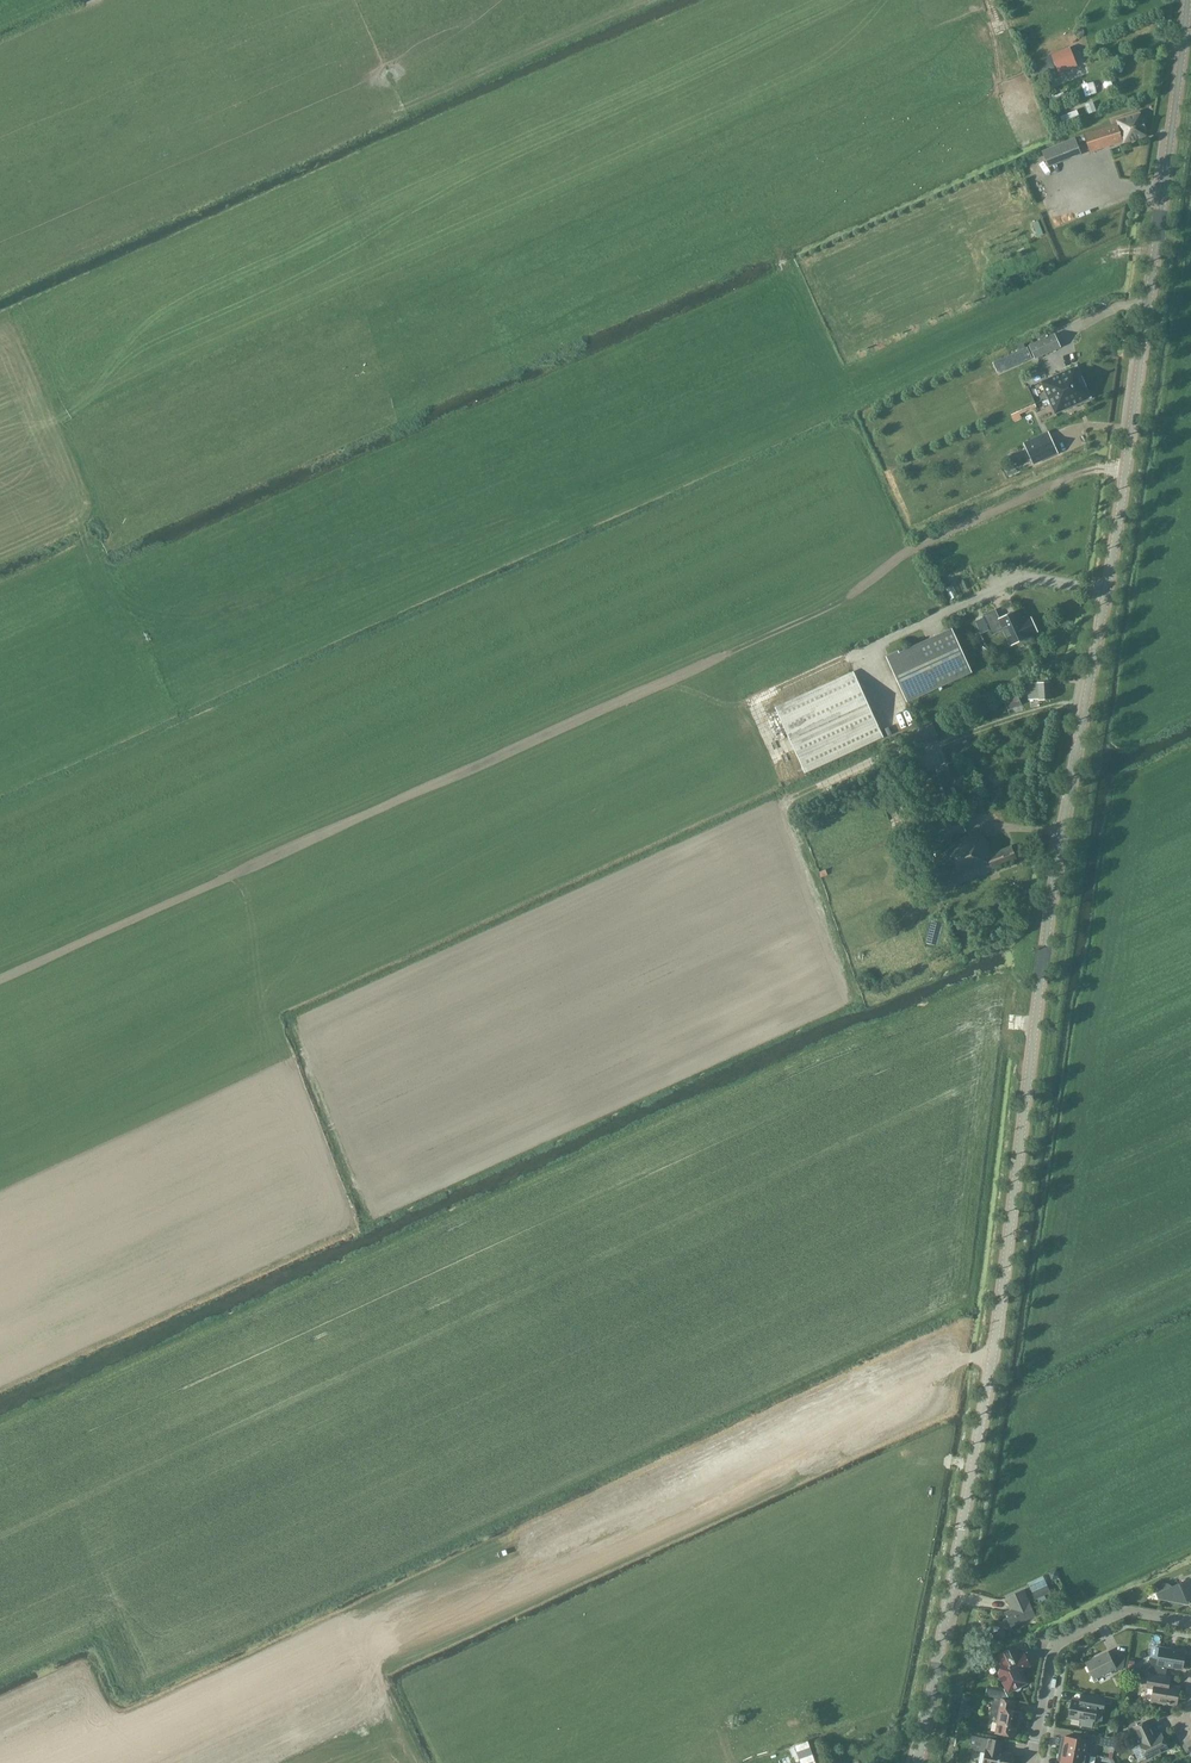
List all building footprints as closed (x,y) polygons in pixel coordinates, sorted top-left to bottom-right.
[(1078,66),(1070,48),(1031,64),(1038,81),(1078,66)] [(1086,141),(1088,148),(1090,153),(1124,142),(1123,140),(1148,133),(1141,109),(1115,117),(1117,124),(1084,135),(1077,138),(1079,143),(1086,141)] [(1061,120),(1078,115),(1076,110),(1060,114),(1061,120)] [(1042,151),(1048,168),(1081,155),(1075,138),(1042,151)] [(1039,221),(1032,223),(1035,235),(1042,233),(1039,221)] [(1054,334),(1029,345),(1035,358),(1060,347),(1054,334)] [(1076,366),(1041,382),(1055,414),(1091,398),(1076,366)] [(1052,440),(1038,446),(1040,451),(1030,456),(1034,464),(1058,453),(1052,440)] [(1028,636),(1037,632),(1031,617),(1021,622),(1016,611),(1000,619),(995,609),(984,614),(993,634),(1004,630),(1011,645),(1028,637),(1028,636)] [(887,658),(907,702),(972,672),(952,629),(887,658)] [(776,709),(804,771),(883,735),(855,673),(776,709)] [(1032,700),(1039,699),(1039,700),(1052,699),(1051,682),(1048,682),(1048,678),(1038,679),(1038,683),(1031,683),(1032,700)] [(942,800),(951,796),(941,772),(931,776),(942,800)] [(930,803),(926,791),(917,794),(922,806),(930,803)] [(942,840),(967,830),(960,813),(935,824),(942,840)] [(993,853),(987,839),(985,839),(982,829),(934,849),(949,888),(973,878),(998,869),(997,866),(1017,859),(1013,846),(993,853)] [(1190,1599),(1190,1578),(1171,1587),(1170,1585),(1168,1583),(1165,1583),(1162,1585),(1160,1587),(1160,1589),(1160,1592),(1157,1594),(1159,1598),(1189,1603),(1189,1599),(1190,1599)] [(1036,1599),(1051,1592),(1046,1580),(1030,1588),(1036,1599)] [(1029,1602),(1023,1590),(1007,1598),(1012,1609),(1004,1613),(1011,1627),(1035,1616),(1029,1602)] [(998,1672),(1007,1691),(1013,1689),(1014,1690),(1017,1690),(1020,1689),(1021,1687),(1021,1685),(1027,1683),(1022,1673),(1024,1668),(1030,1665),(1024,1653),(1020,1656),(1015,1647),(999,1655),(1003,1664),(1001,1664),(998,1672)] [(1182,1669),(1185,1651),(1160,1647),(1158,1659),(1150,1657),(1147,1671),(1166,1674),(1167,1666),(1182,1669)] [(1124,1668),(1126,1655),(1118,1654),(1112,1658),(1108,1651),(1085,1663),(1092,1676),(1091,1676),(1090,1680),(1090,1681),(1094,1682),(1098,1681),(1097,1677),(1111,1670),(1113,1673),(1123,1668),(1124,1668)] [(981,1672),(974,1674),(976,1682),(983,1679),(981,1672)] [(1179,1687),(1169,1685),(1171,1677),(1166,1676),(1165,1677),(1149,1674),(1147,1687),(1154,1688),(1152,1701),(1176,1705),(1179,1687)] [(986,1685),(984,1694),(995,1696),(996,1687),(986,1685)] [(1104,1706),(1105,1698),(1091,1695),(1090,1703),(1073,1699),(1069,1717),(1094,1722),(1097,1704),(1104,1706)] [(1014,1701),(1001,1699),(994,1697),(990,1714),(997,1715),(999,1718),(996,1733),(1015,1736),(1018,1720),(1020,1720),(1021,1712),(1012,1710),(1014,1701)] [(1147,1759),(1169,1749),(1161,1732),(1155,1735),(1148,1720),(1133,1727),(1141,1742),(1139,1743),(1147,1759)] [(978,1736),(971,1735),(969,1749),(985,1752),(983,1762),(1011,1762),(1013,1754),(1000,1752),(1002,1741),(978,1736)] [(1059,1748),(1063,1749),(1086,1753),(1088,1746),(1094,1745),(1094,1741),(1065,1736),(1064,1737),(1061,1738),(1059,1748)] [(1099,1744),(1114,1747),(1116,1739),(1101,1737),(1099,1744)] [(1063,1749),(1059,1748),(1057,1760),(1060,1761),(1060,1762),(1065,1762),(1089,1762),(1091,1754),(1086,1753),(1063,1749)]
